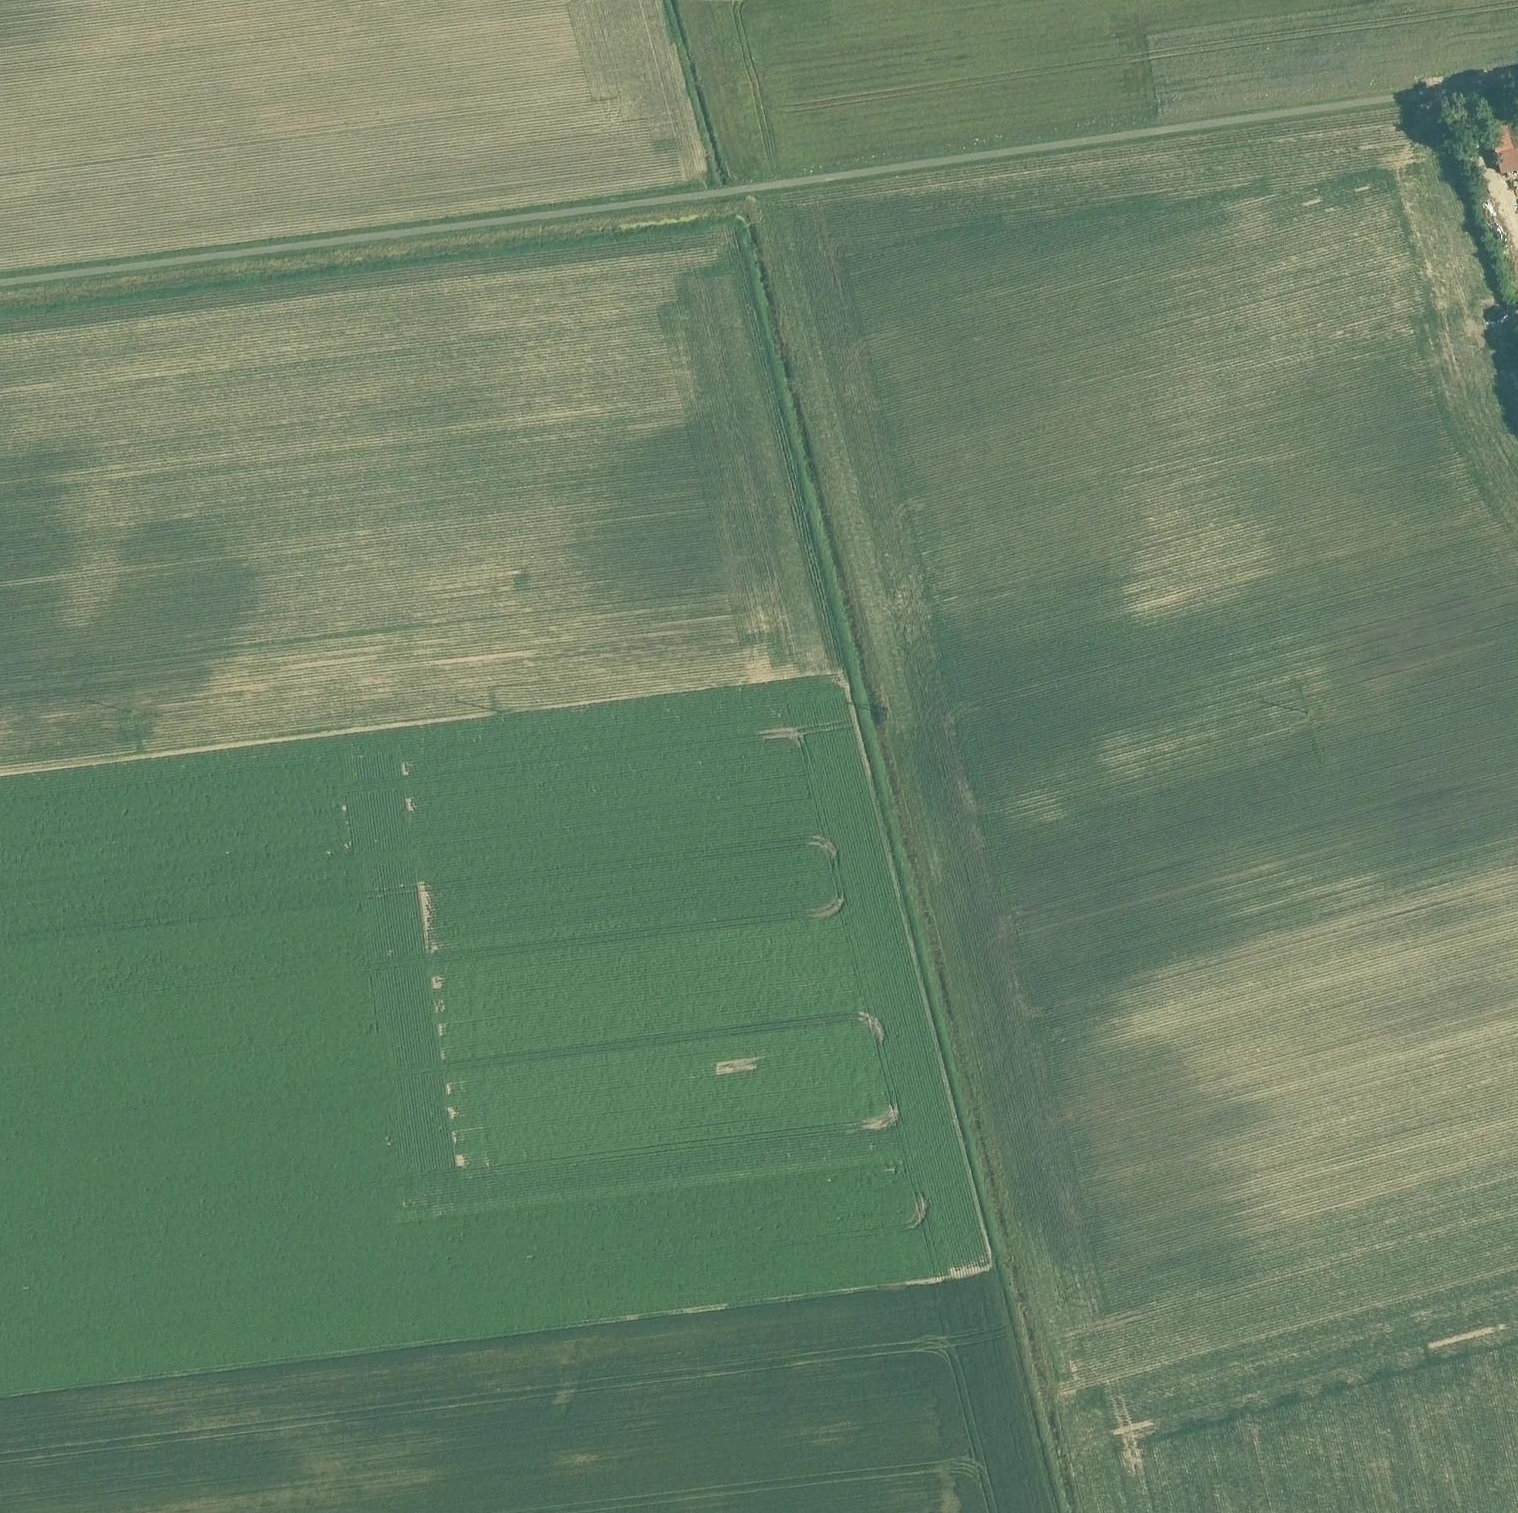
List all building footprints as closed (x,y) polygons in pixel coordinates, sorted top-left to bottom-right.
[(1481,119),(1489,173),(1517,169),(1517,114),(1481,119)]
